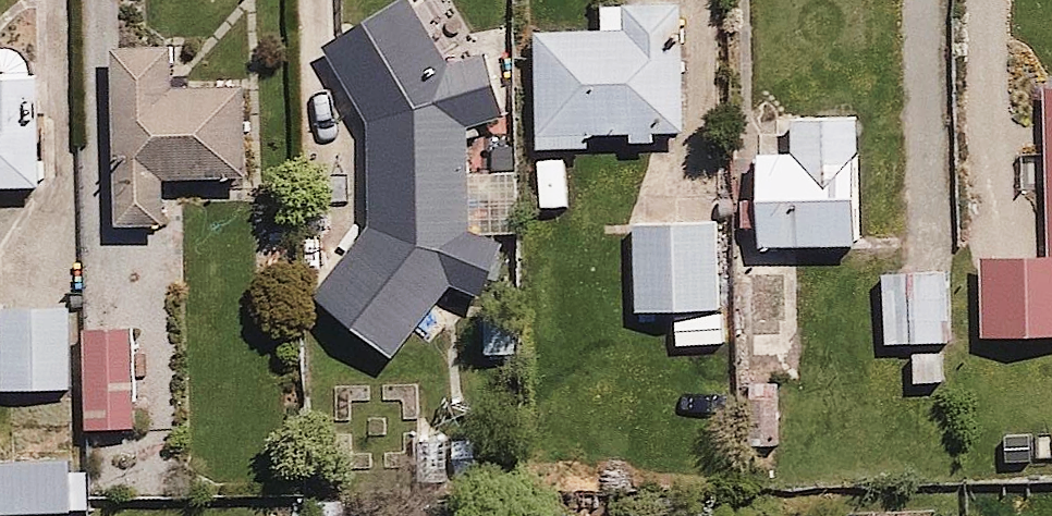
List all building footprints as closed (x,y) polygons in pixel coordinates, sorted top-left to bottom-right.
[(313,289),(396,359),(459,283),(488,297),(512,242),(479,232),(474,119),(510,111),(492,56),(459,70),(415,0),(403,0),(360,33),(331,32),(330,63),(374,111),(375,230),(313,289)] [(542,27),(545,146),(597,144),(596,134),(632,133),(632,144),(660,143),(659,131),(696,130),(693,0),(646,0),(605,1),(605,25),(542,27)] [(45,90),(47,75),(40,57),(28,48),(14,44),(0,47),(0,93),(45,90)] [(163,48),(120,50),(125,225),(171,223),(169,176),(252,173),(250,94),(164,96),(163,48)] [(50,182),(45,90),(0,93),(0,185),(50,182)] [(866,116),(781,117),(781,149),(760,149),(761,249),(867,247),(866,116)] [(720,217),(639,219),(642,314),(724,311),(720,217)] [(116,303),(96,304),(96,327),(84,327),(86,420),(100,419),(102,494),(181,492),(175,256),(115,258),(116,303)] [(985,259),(988,334),(1051,332),(1051,257),(985,259)] [(956,266),(884,266),(884,345),(916,345),(916,381),(949,381),(949,345),(957,345),(956,266)] [(9,352),(0,352),(0,362),(9,362),(9,387),(75,385),(73,310),(0,312),(0,327),(8,327),(9,352)] [(724,329),(640,331),(641,361),(725,359),(724,329)] [(781,380),(747,381),(748,443),(782,442),(781,380)] [(0,465),(0,511),(93,506),(91,471),(78,471),(78,461),(0,465)]
